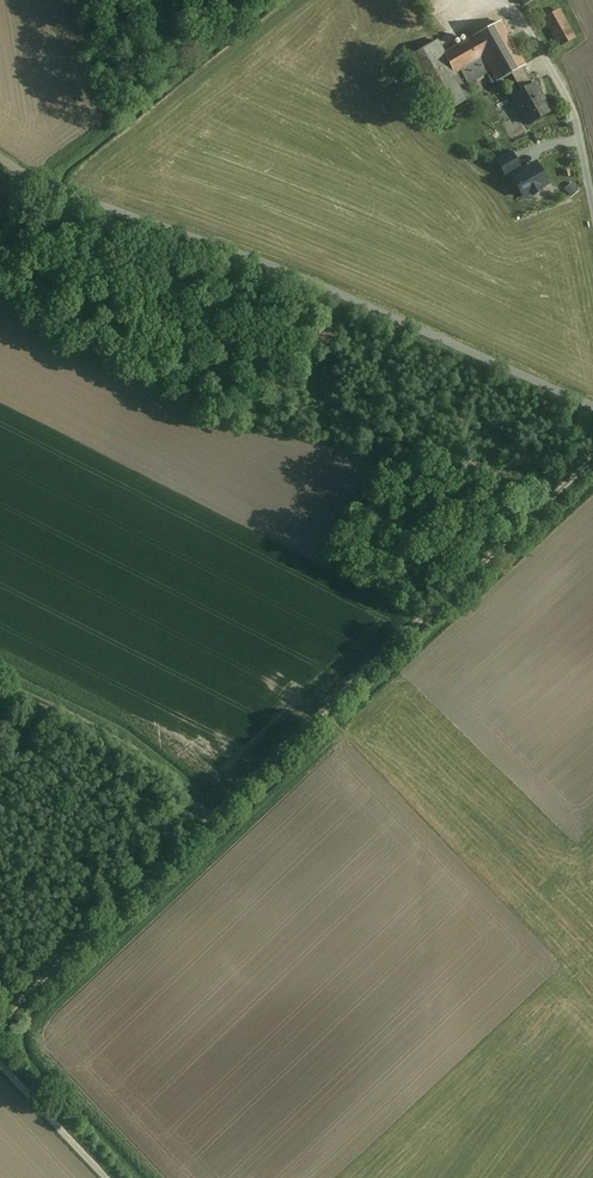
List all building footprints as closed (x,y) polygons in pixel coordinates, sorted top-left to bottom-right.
[(576,38),(560,9),(543,18),(560,47),(576,38)] [(521,91),(532,85),(523,67),(525,65),(500,21),(445,53),(438,39),(404,58),(437,115),(469,97),(464,87),(489,73),(495,84),(511,74),(521,91)] [(534,84),(532,85),(521,91),(511,97),(527,125),(550,112),(534,84)] [(511,154),(498,161),(505,175),(519,167),(511,154)] [(530,166),(512,177),(523,198),(530,194),(531,196),(541,190),(540,188),(547,184),(538,168),(533,171),(530,166)]
